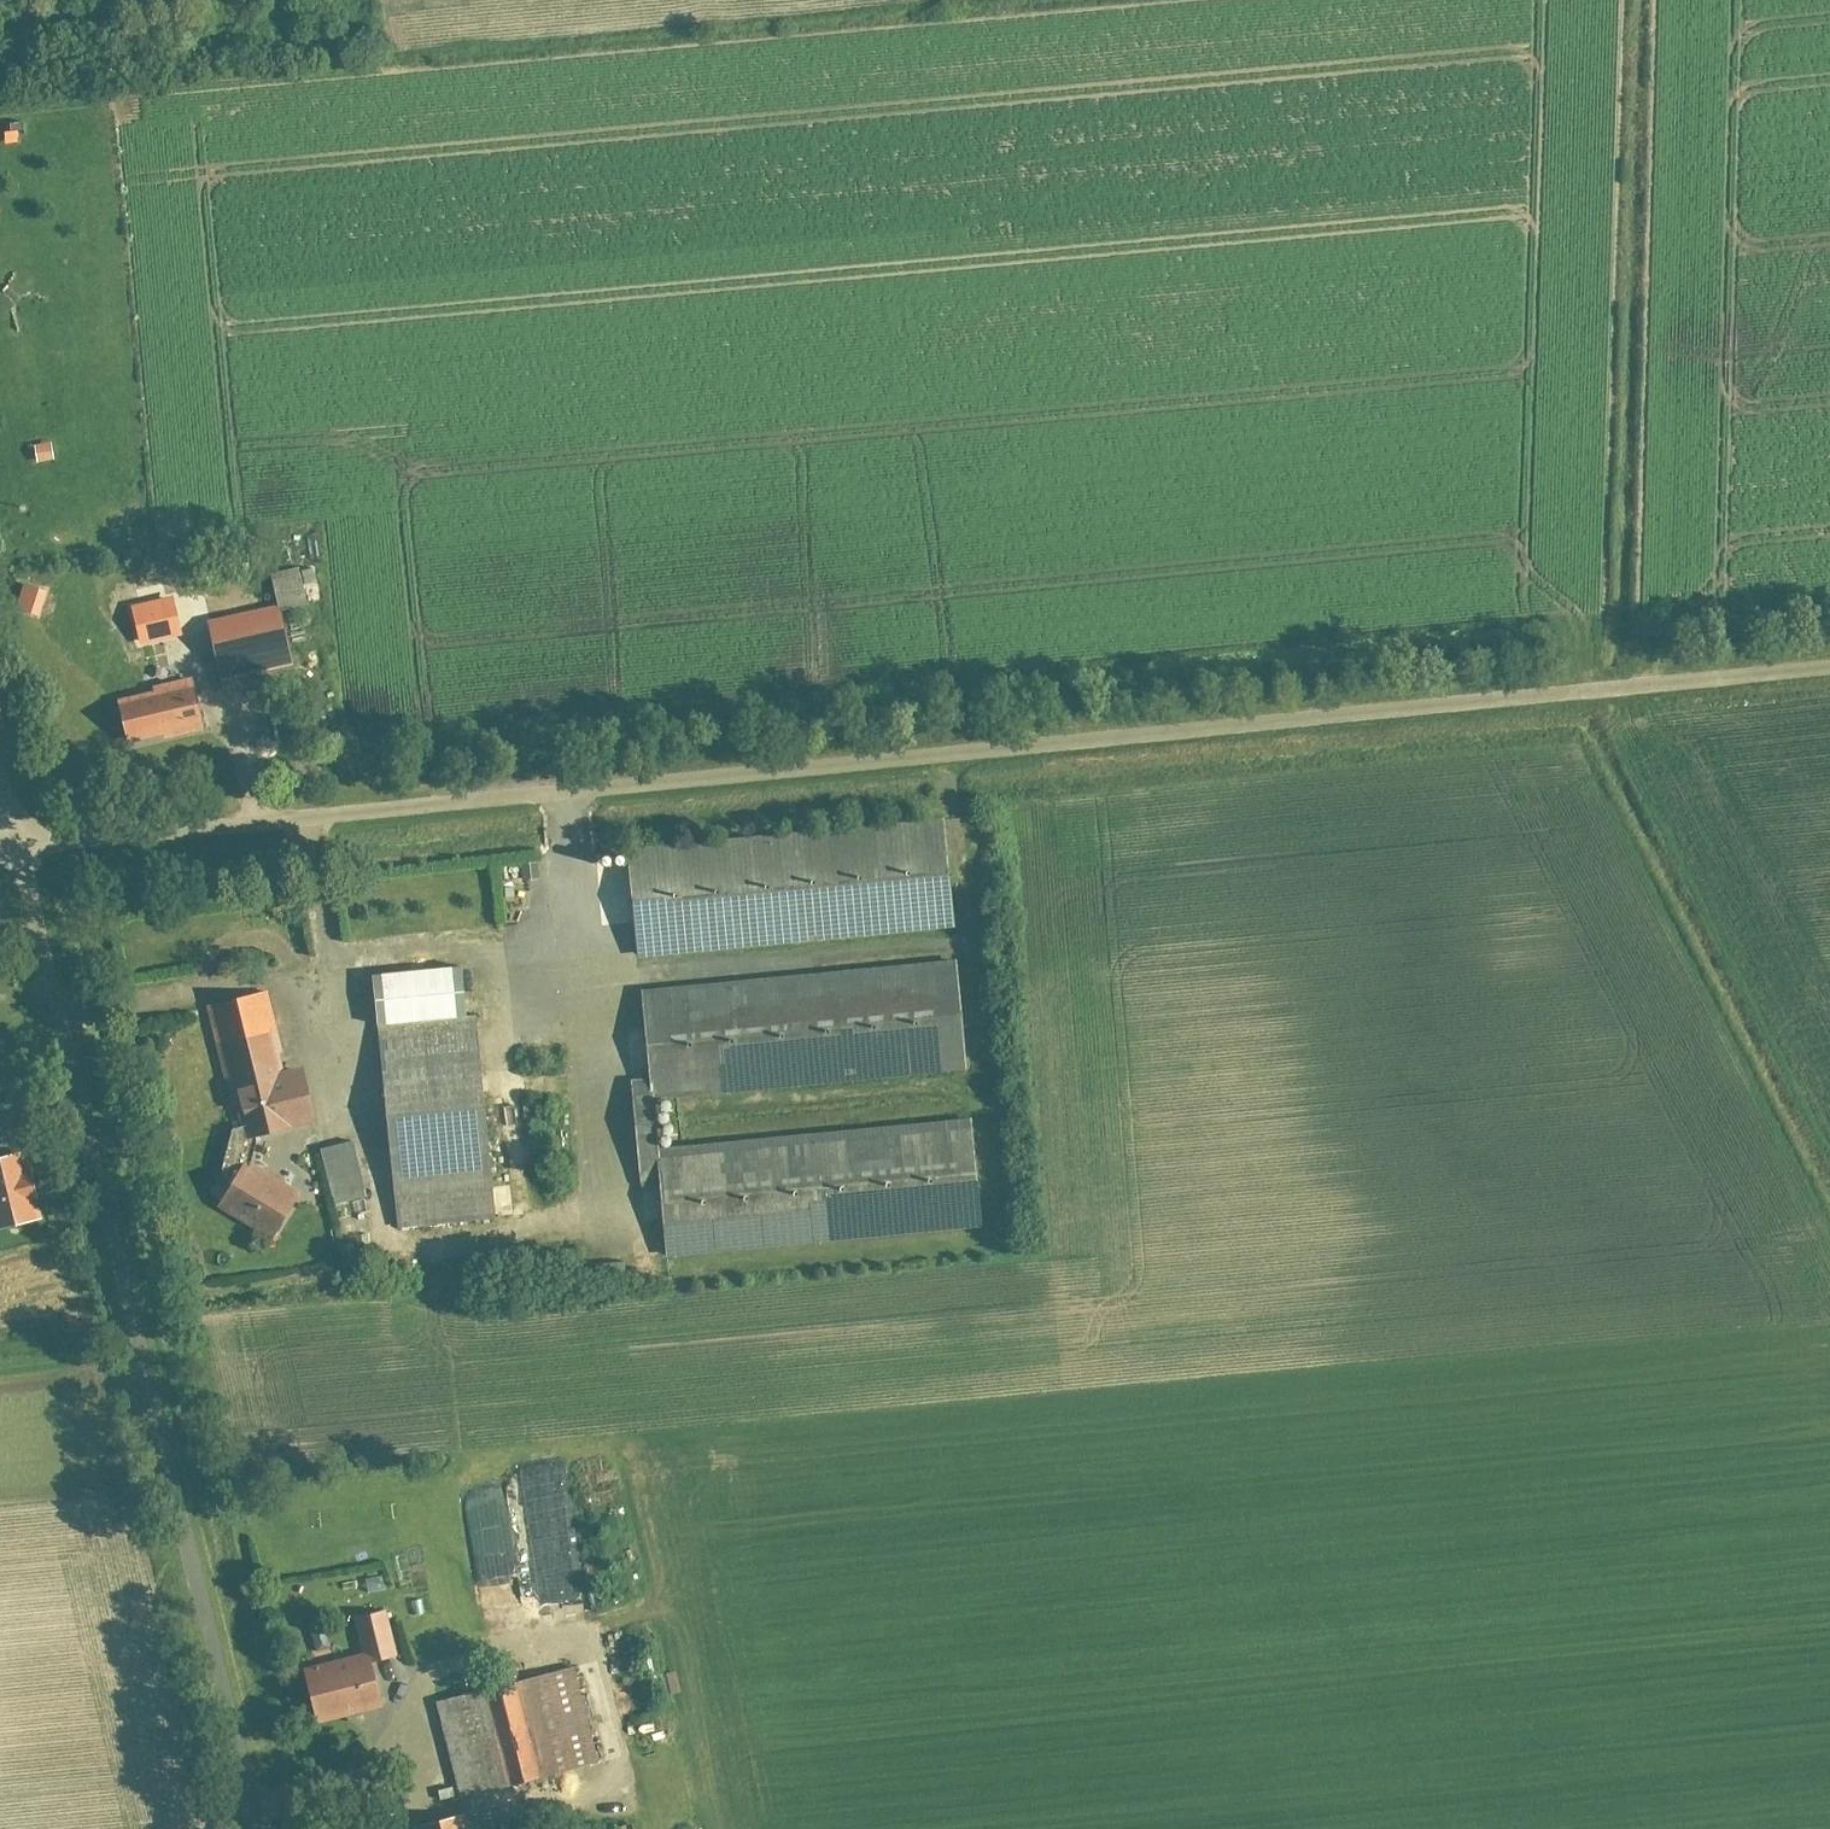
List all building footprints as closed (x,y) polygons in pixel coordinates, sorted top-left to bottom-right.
[(303,607),(298,567),(267,572),(273,612),(303,607)] [(206,635),(215,679),(285,664),(276,621),(206,635)] [(115,701),(122,747),(196,735),(188,689),(115,701)] [(629,854),(638,955),(947,927),(938,826),(629,854)] [(950,962),(621,993),(646,1262),(974,1231),(963,1123),(664,1151),(659,1103),(960,1075),(950,962)] [(369,980),(394,1232),(489,1222),(464,970),(369,980)] [(263,996),(207,1006),(233,1141),(290,1130),(289,1124),(303,1122),(294,1071),(278,1074),(263,996)] [(346,1145),(315,1155),(333,1210),(363,1200),(346,1145)] [(22,1157),(0,1163),(0,1230),(38,1221),(22,1157)] [(240,1168),(212,1214),(267,1248),(295,1202),(240,1168)] [(366,1669),(394,1664),(384,1613),(357,1618),(366,1669)] [(301,1677),(312,1726),(373,1712),(362,1663),(301,1677)] [(434,1707),(458,1803),(595,1770),(572,1674),(434,1707)]
